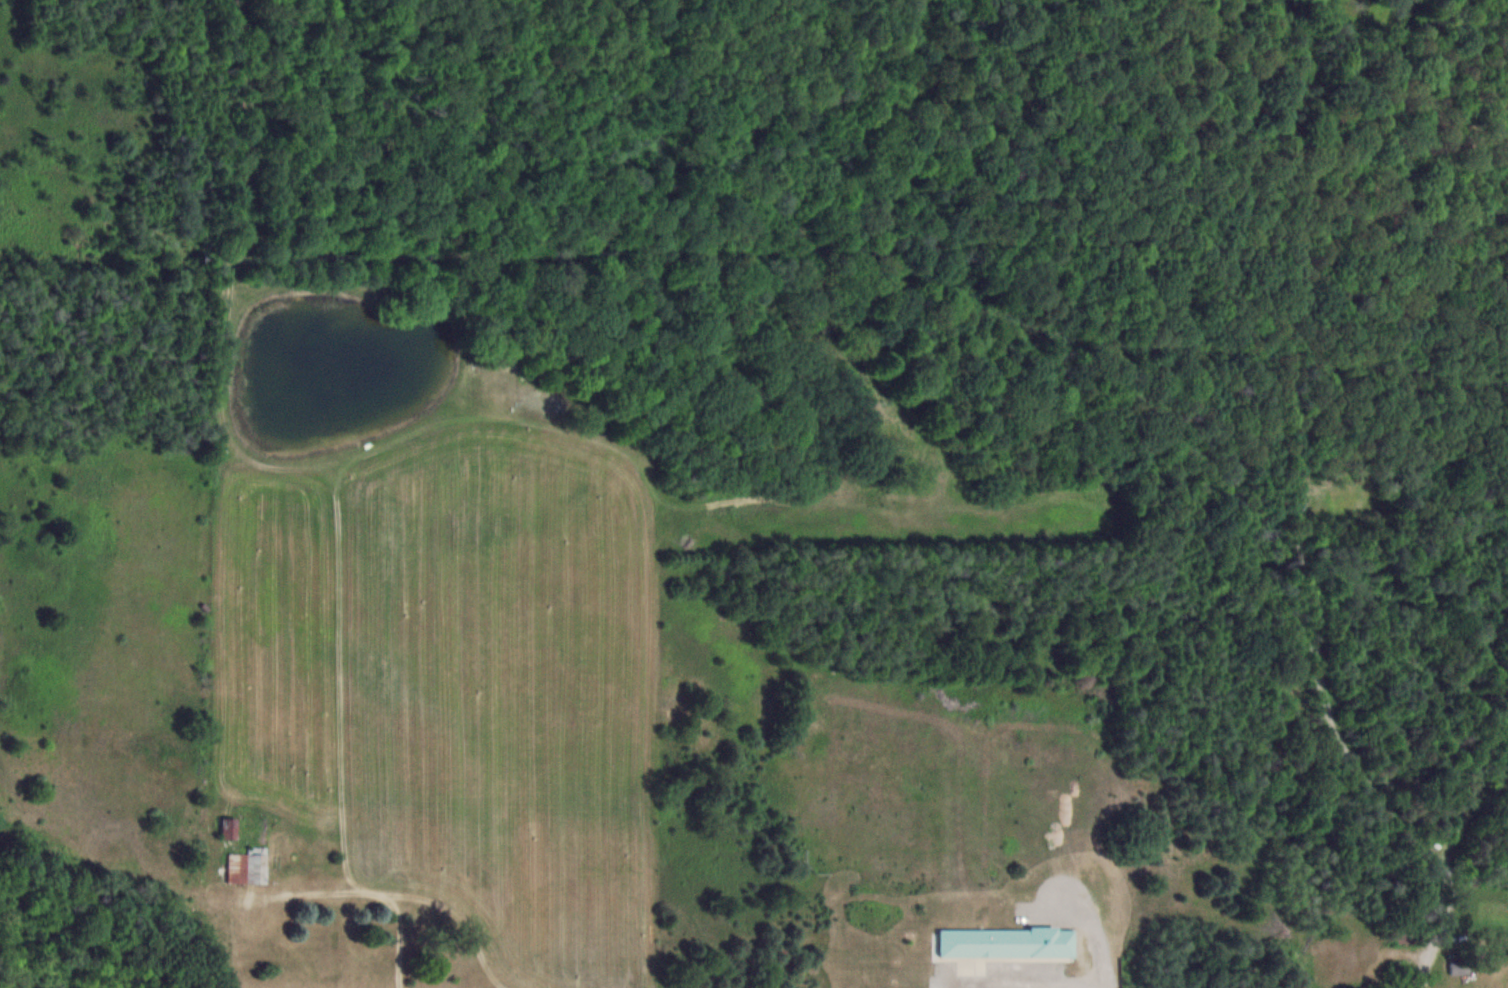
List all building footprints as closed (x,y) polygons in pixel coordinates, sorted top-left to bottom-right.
[(229,885),(268,885),(268,854),(229,854),(229,885)] [(943,931),(942,959),(1075,960),(1075,932),(943,931)] [(1452,976),(1472,975),(1471,961),(1451,962),(1452,976)]
